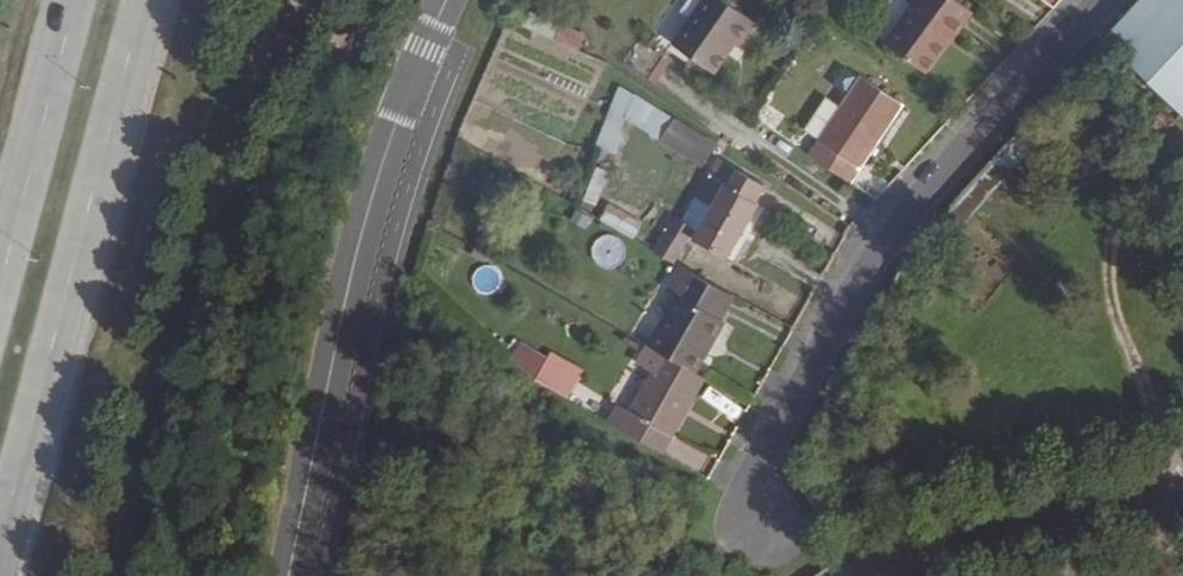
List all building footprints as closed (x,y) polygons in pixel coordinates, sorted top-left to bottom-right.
[(676,33),(716,65),(739,35),(745,40),(763,17),(741,0),(703,0),(676,33)] [(952,21),(965,5),(959,0),(914,0),(882,38),(912,64),(939,31),(935,28),(945,16),(952,21)] [(1049,10),(1059,0),(1036,0),(1049,10)] [(1101,31),(1182,108),(1182,0),(1131,0),(1101,31)] [(941,33),(952,21),(945,16),(935,28),(939,31),(941,33)] [(811,124),(798,140),(830,166),(889,95),(857,69),(832,98),(811,124)] [(716,129),(630,71),(611,128),(628,135),(638,109),(704,155),(716,129)] [(798,113),(811,124),(832,98),(819,88),(798,113)] [(722,193),(700,237),(731,253),(762,193),(756,190),(762,178),(717,154),(702,183),(722,193)] [(594,167),(583,200),(596,204),(607,171),(594,167)] [(686,190),(660,241),(678,253),(705,201),(686,190)] [(607,202),(598,219),(632,237),(641,220),(607,202)] [(724,319),(740,295),(689,261),(674,283),(685,290),(650,340),(664,350),(693,370),(726,321),(724,319)] [(689,397),(703,377),(693,370),(664,350),(650,340),(647,338),(636,354),(653,366),(629,402),(619,395),(602,420),(654,449),(667,430),(658,424),(680,391),(689,397)] [(563,396),(567,398),(578,381),(547,362),(537,380),(563,396)] [(658,424),(667,430),(689,397),(680,391),(658,424)]
